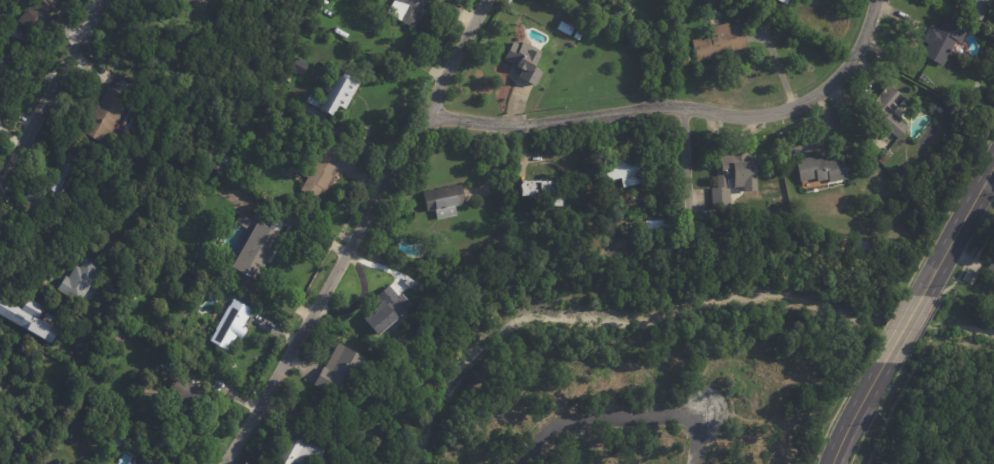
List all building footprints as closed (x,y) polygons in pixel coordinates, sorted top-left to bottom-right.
[(19,19),(35,0),(64,0),(51,15),(54,18),(38,36),(19,19)] [(381,12),(388,0),(432,0),(428,6),(419,1),(414,10),(417,12),(408,27),(381,12)] [(965,13),(970,0),(993,0),(984,22),(965,13)] [(951,41),(939,65),(918,55),(924,43),(918,40),(926,24),(934,28),(940,17),(963,28),(956,42),(952,40),(951,41)] [(585,19),(593,24),(591,28),(583,23),(585,19)] [(555,20),(568,27),(563,35),(551,28),(555,20)] [(738,26),(743,49),(690,59),(685,36),(705,32),(704,25),(723,21),(724,24),(737,21),(738,26)] [(12,29),(23,36),(19,42),(8,35),(12,29)] [(354,29),(365,35),(363,40),(351,34),(354,29)] [(572,29),(578,31),(574,39),(568,37),(572,29)] [(526,44),(539,51),(531,65),(539,70),(530,84),(514,75),(518,68),(499,58),(509,41),(516,45),(518,40),(526,44)] [(12,63),(0,81),(0,55),(12,63)] [(298,61),(309,66),(303,76),(293,71),(298,61)] [(331,112),(322,107),(340,74),(344,76),(346,72),(362,81),(347,109),(340,105),(335,114),(331,112)] [(902,106),(901,107),(907,112),(901,119),(911,127),(901,139),(885,126),(868,112),(891,84),(908,98),(902,106)] [(110,87),(124,95),(122,99),(129,103),(107,144),(82,130),(96,104),(99,106),(109,87),(110,87)] [(263,97),(260,103),(252,99),(255,92),(263,97)] [(262,105),(266,97),(271,100),(267,107),(262,105)] [(337,150),(330,163),(337,167),(332,174),(334,175),(326,190),(324,189),(317,199),(302,190),(309,178),(304,175),(300,182),(294,178),(298,172),(302,175),(317,151),(310,147),(316,137),(322,141),(324,139),(339,148),(337,150)] [(41,213),(39,216),(22,200),(42,179),(47,184),(62,169),(58,165),(70,152),(79,162),(77,164),(83,170),(41,213)] [(221,153),(236,161),(232,168),(218,161),(221,153)] [(744,186),(730,187),(732,209),(712,210),(711,188),(718,188),(716,157),(734,156),(734,154),(749,153),(749,155),(757,155),(759,191),(747,192),(747,186),(744,186)] [(604,182),(601,162),(624,158),(624,161),(651,156),(655,174),(642,177),(644,184),(625,188),(623,178),(604,182)] [(848,179),(829,183),(828,179),(801,185),(796,160),(813,157),(814,160),(821,159),(822,161),(827,160),(827,161),(843,158),(848,179)] [(210,159),(227,168),(224,173),(207,164),(210,159)] [(514,199),(549,200),(549,208),(561,208),(561,196),(548,196),(549,178),(515,177),(514,199)] [(457,190),(460,203),(449,206),(451,214),(431,219),(429,209),(421,211),(417,192),(456,184),(457,190)] [(675,221),(676,234),(648,236),(648,222),(675,220),(675,221)] [(263,224),(284,236),(259,281),(235,267),(260,223),(263,224)] [(984,270),(993,252),(993,276),(984,270)] [(58,290),(67,276),(69,278),(77,265),(80,268),(86,259),(100,268),(94,278),(95,279),(90,287),(97,291),(90,302),(84,298),(80,304),(58,290)] [(409,286),(405,284),(409,278),(421,285),(417,291),(409,286)] [(390,287),(399,298),(402,295),(412,307),(399,319),(380,337),(364,319),(379,306),(373,300),(388,286),(390,287)] [(134,292),(137,287),(144,290),(141,295),(134,292)] [(50,343),(57,329),(36,318),(43,306),(26,298),(21,308),(0,297),(0,316),(50,343)] [(252,312),(246,323),(248,323),(232,352),(211,341),(234,299),(253,310),(252,312)] [(318,387),(315,385),(325,367),(326,368),(340,344),(369,361),(350,394),(334,385),(329,394),(318,387)] [(111,390),(123,396),(119,403),(108,396),(111,390)] [(152,426),(157,423),(160,429),(154,432),(152,426)] [(329,448),(321,463),(318,463),(315,463),(314,463),(280,463),(275,461),(290,432),(313,444),(315,440),(319,442),(329,448)] [(138,453),(158,463),(132,463),(138,453)]
